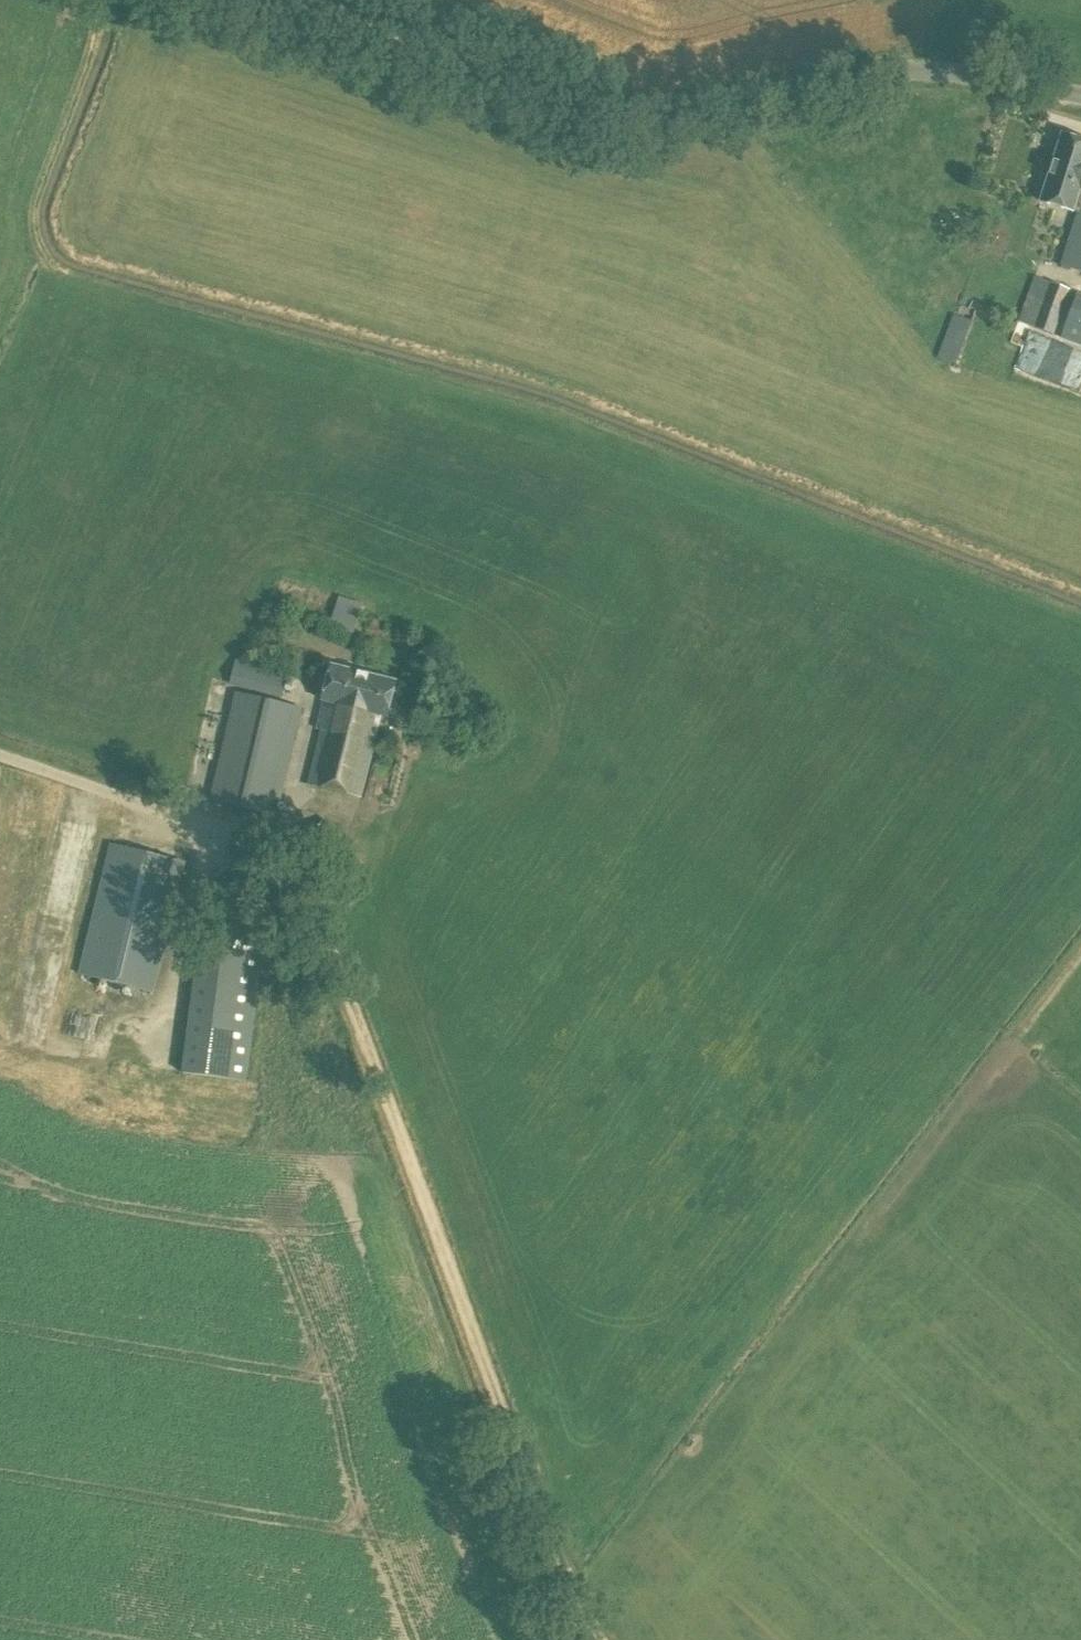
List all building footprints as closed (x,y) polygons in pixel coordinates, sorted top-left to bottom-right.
[(1080,202),(1080,141),(1060,135),(1039,202),(1076,213),(1080,201),(1080,202)] [(1080,201),(1076,213),(1060,264),(1080,271),(1080,202),(1080,201)] [(1054,334),(1070,290),(1034,277),(1019,321),(1054,334)] [(955,363),(971,321),(953,314),(937,357),(955,363)] [(1042,361),(1051,364),(1048,373),(1080,381),(1080,350),(1047,341),(1042,361)] [(362,604),(339,597),(330,626),(332,626),(353,633),(362,604)] [(281,698),(287,672),(235,660),(229,685),(281,698)] [(389,716),(398,681),(330,663),(320,699),(325,700),(317,728),(321,729),(307,783),(361,798),(383,715),(389,716)] [(276,815),(301,707),(236,692),(211,800),(276,815)] [(153,991),(183,861),(110,845),(80,974),(153,991)] [(245,1081),(263,939),(200,931),(183,1073),(245,1081)] [(8,968),(10,951),(0,950),(0,968),(8,968)]
